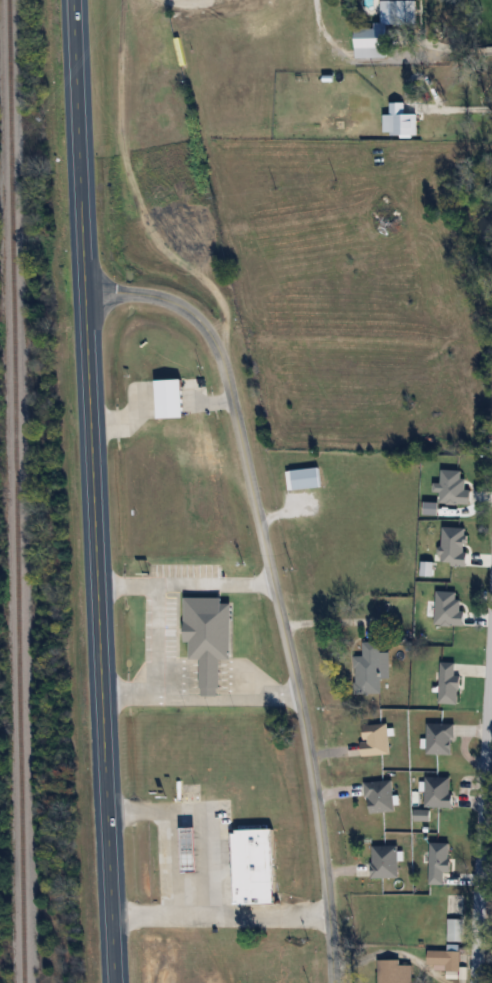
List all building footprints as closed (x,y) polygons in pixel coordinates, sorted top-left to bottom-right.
[(185,419),(185,380),(158,380),(158,419),(185,419)] [(322,489),(322,470),(288,470),(288,489),(322,489)] [(188,599),(187,660),(203,660),(202,696),(221,696),(221,659),(232,659),(233,599),(188,599)] [(391,679),(391,653),(381,653),(381,642),(364,642),(364,657),(355,657),(355,694),(381,694),(381,679),(391,679)] [(390,755),(389,724),(363,725),(363,755),(390,755)] [(427,755),(455,755),(455,724),(427,724),(427,755)] [(452,808),(452,777),(425,777),(425,808),(452,808)] [(394,781),(367,781),(367,813),(394,813),(394,781)] [(185,855),(199,855),(199,829),(185,829),(185,855)] [(235,906),(277,905),(277,830),(235,830),(235,906)] [(399,878),(399,846),(372,846),(372,878),(399,878)] [(463,941),(463,921),(449,921),(449,941),(463,941)] [(379,982),(413,982),(413,965),(401,965),(401,960),(379,960),(379,982)]
